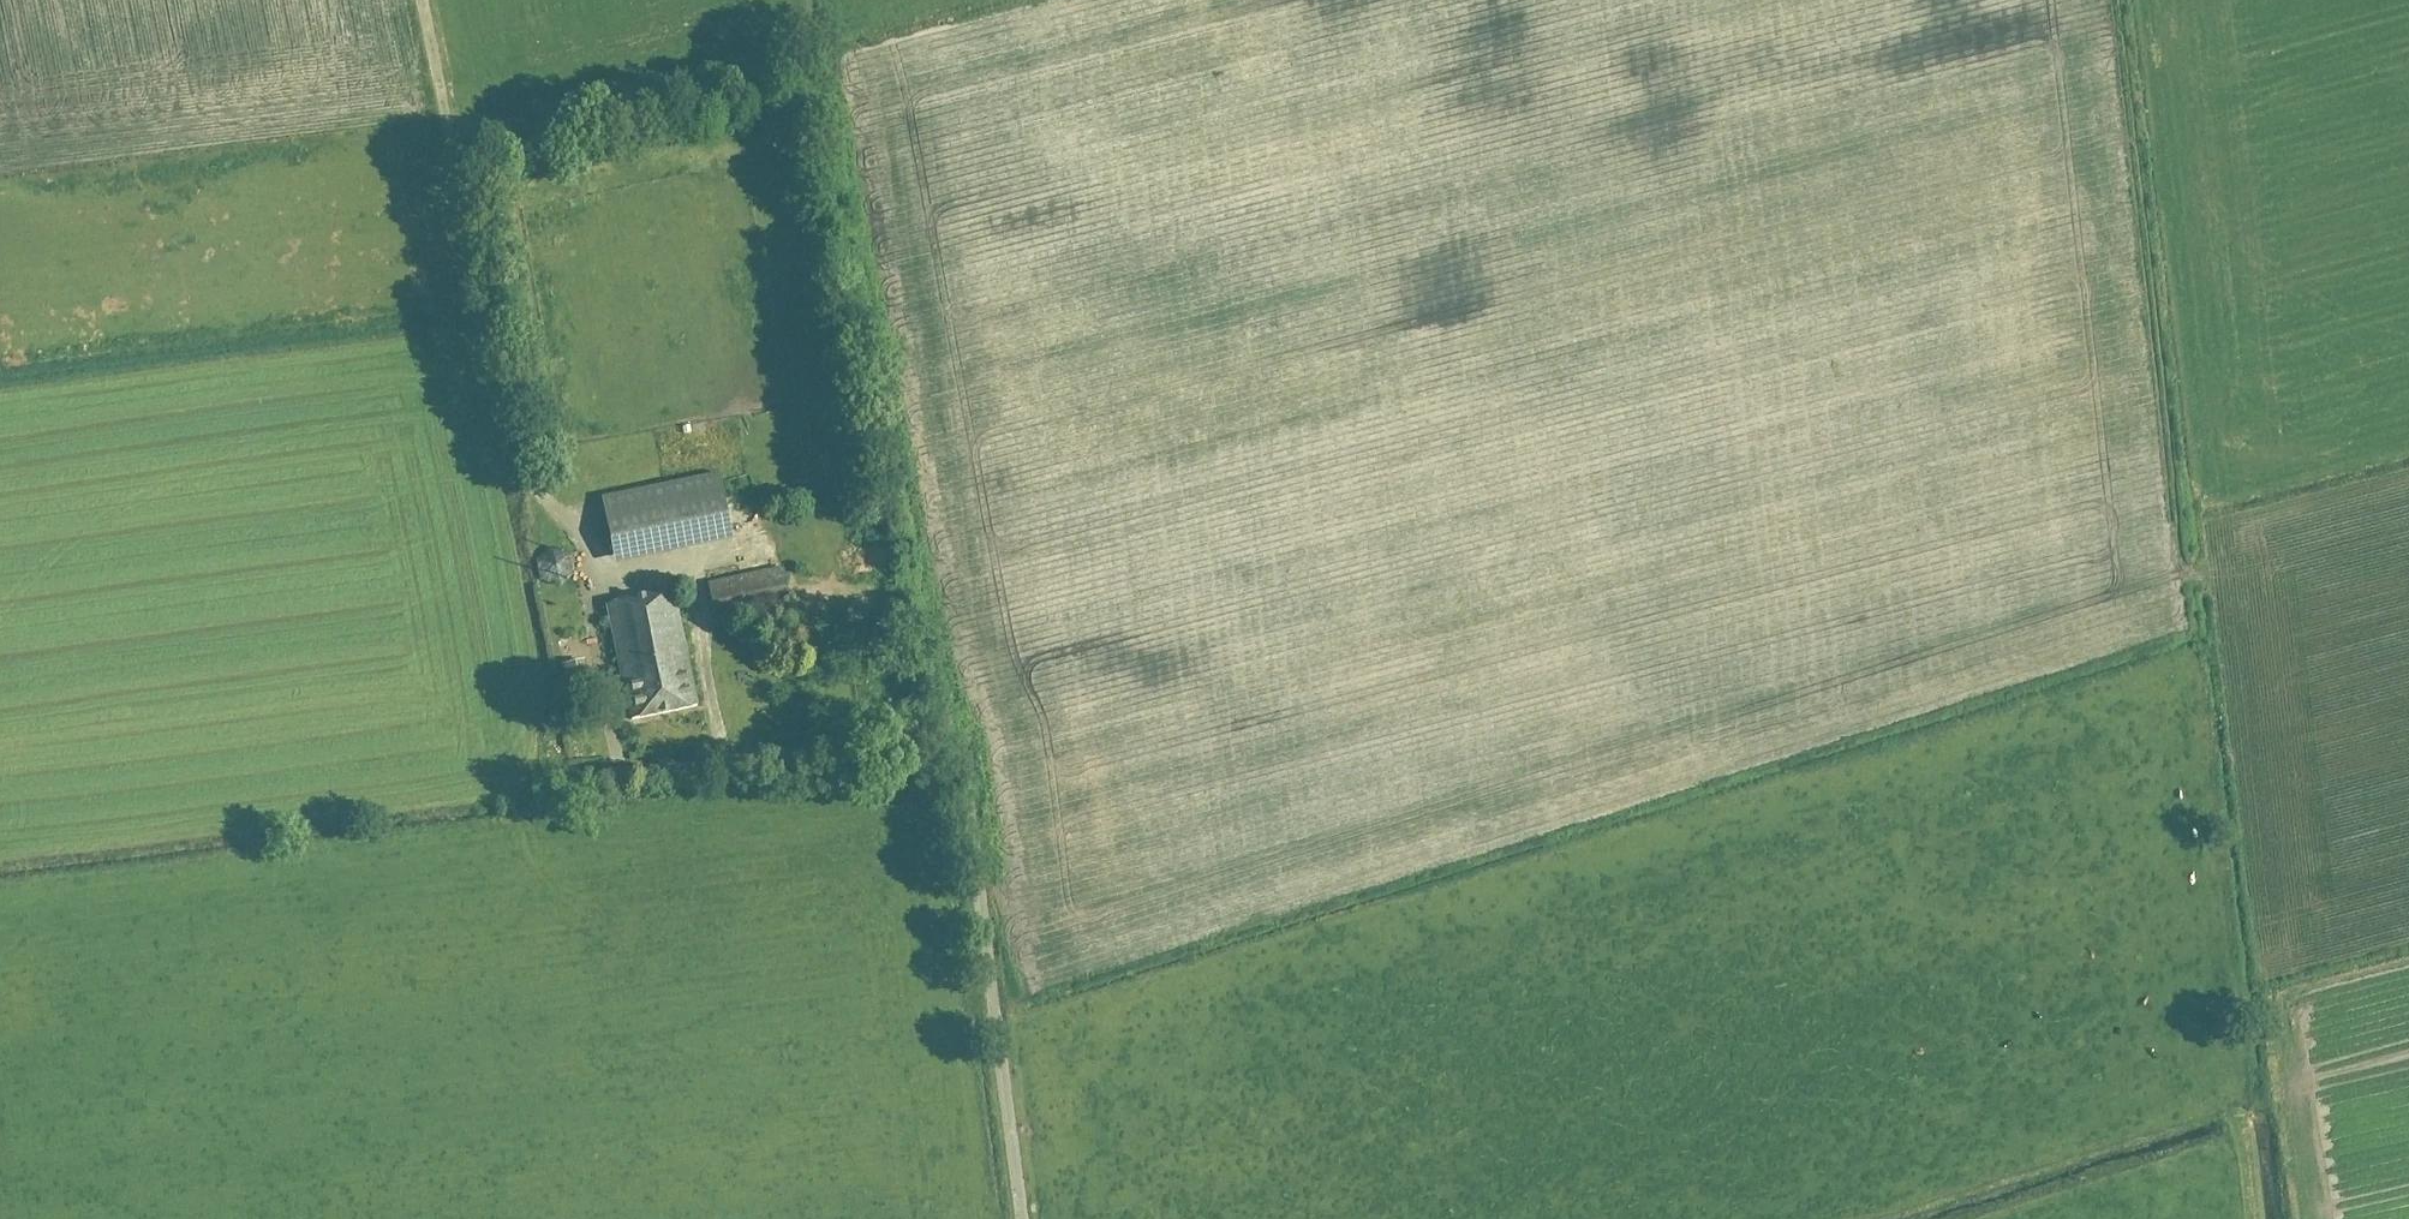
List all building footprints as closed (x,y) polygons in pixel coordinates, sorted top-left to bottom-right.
[(680,483),(691,539),(730,531),(718,475),(680,483)] [(708,585),(717,626),(791,610),(782,569),(708,585)] [(673,592),(607,606),(631,721),(697,707),(673,592)] [(944,718),(945,727),(952,726),(951,717),(944,718)]
